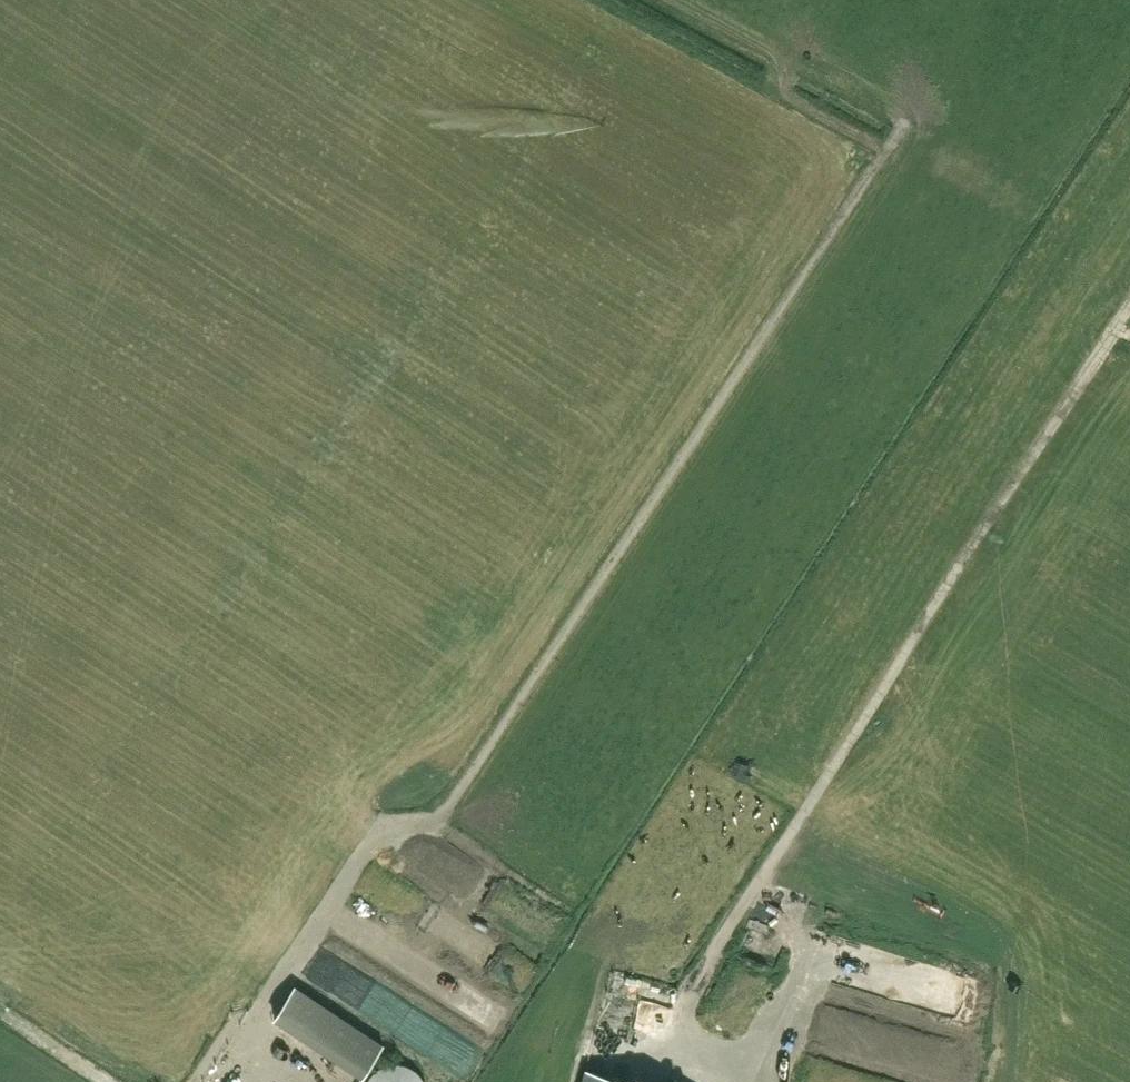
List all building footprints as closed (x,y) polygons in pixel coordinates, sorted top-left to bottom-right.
[(387,1043),(315,992),(317,990),(302,980),(277,1016),(363,1076),(387,1043)] [(420,1075),(412,1068),(402,1064),(391,1064),(381,1067),(373,1073),(366,1081),(424,1081),(420,1075)] [(589,1068),(585,1081),(637,1081),(589,1068)]
